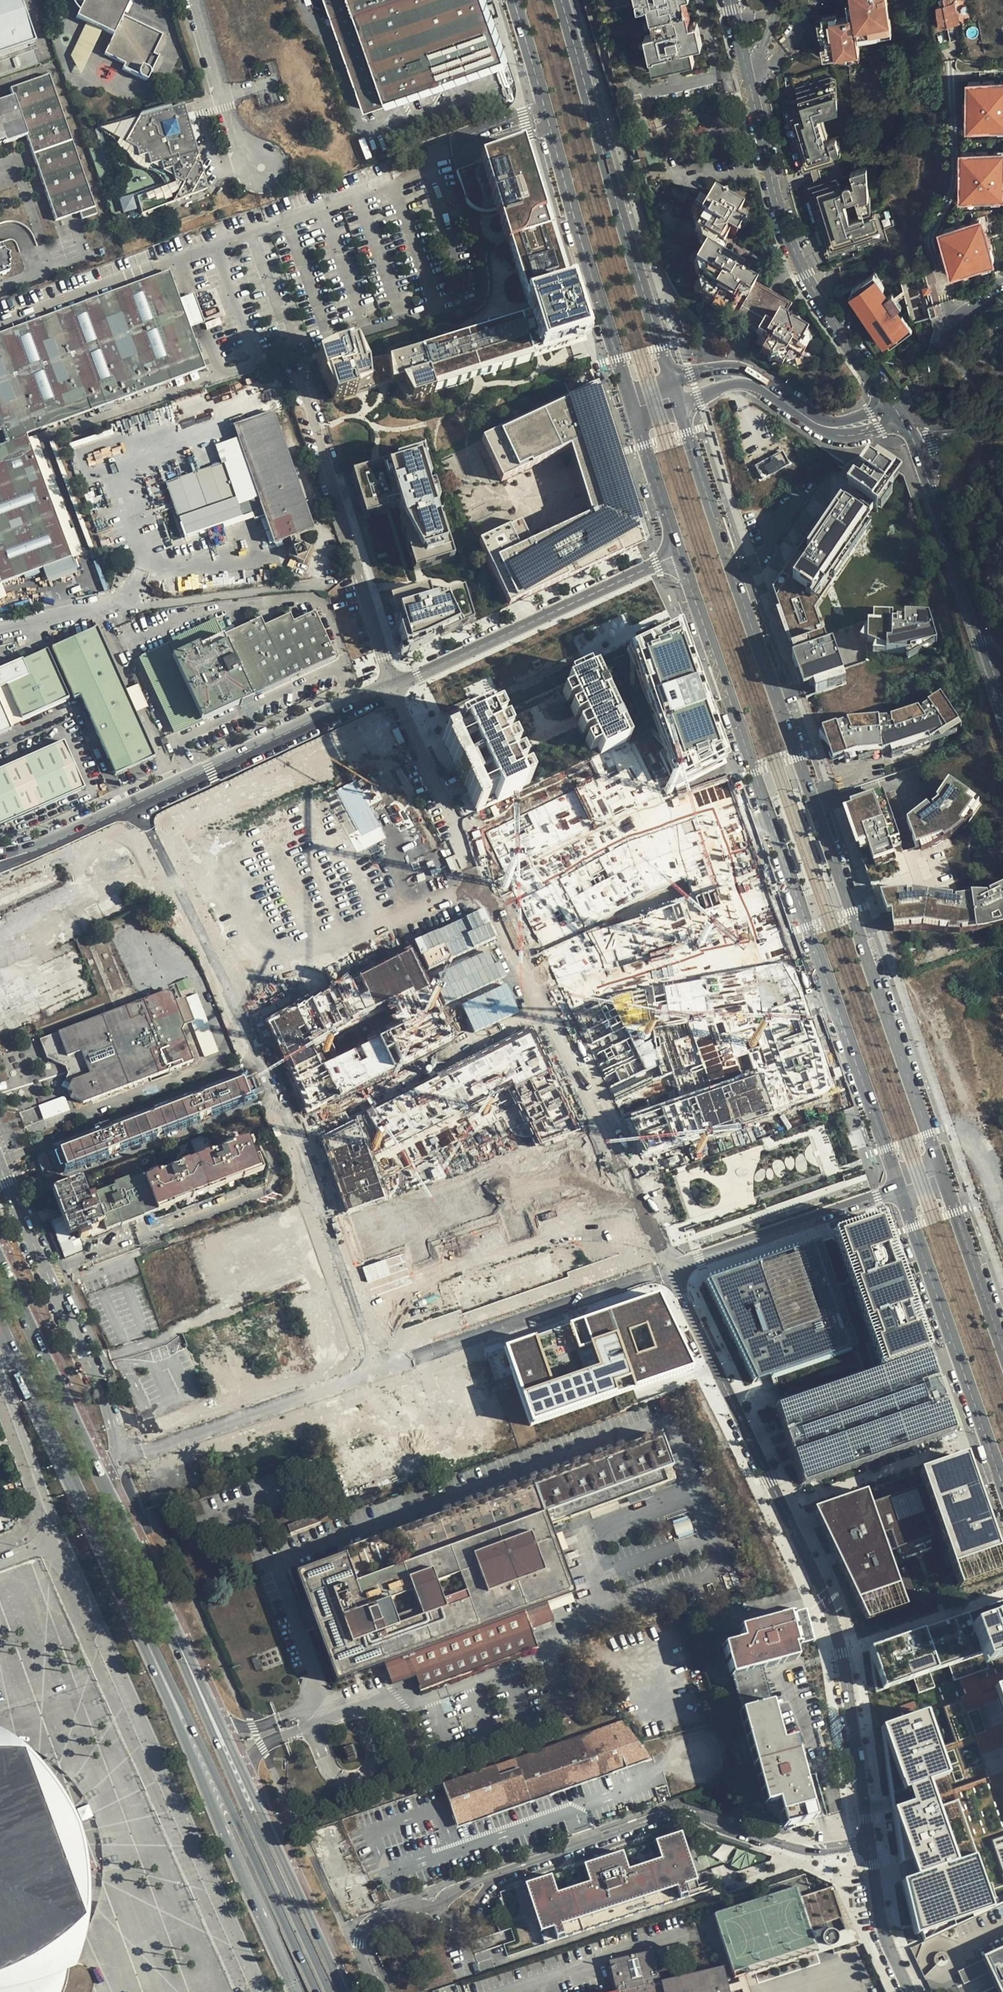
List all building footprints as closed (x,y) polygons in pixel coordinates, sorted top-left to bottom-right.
[(11,0),(0,0),(0,75),(33,62),(28,49),(22,52),(19,44),(28,40),(11,0)] [(80,4),(82,12),(76,12),(77,20),(86,21),(69,55),(78,72),(98,29),(112,38),(102,58),(145,85),(157,60),(151,57),(160,40),(139,28),(130,24),(124,17),(130,8),(134,2),(133,0),(74,0),(80,4)] [(365,114),(504,61),(481,0),(321,0),(365,114)] [(613,81),(694,64),(691,49),(697,47),(692,25),(689,26),(683,0),(595,0),(613,81)] [(851,2),(853,18),(849,18),(838,19),(826,20),(829,57),(845,55),(860,54),(858,42),(858,36),(892,33),(888,0),(851,0),(851,2)] [(954,0),(953,0),(951,0),(940,0),(941,3),(936,4),(941,25),(947,24),(951,40),(958,38),(955,22),(959,22),(954,0)] [(826,20),(838,19),(838,13),(820,15),(824,57),(829,57),(826,20)] [(858,36),(858,42),(892,39),(892,33),(858,36)] [(25,140),(54,222),(78,214),(81,221),(96,216),(47,77),(8,91),(11,101),(0,105),(0,148),(25,140)] [(825,116),(844,111),(836,82),(834,81),(799,91),(805,109),(787,115),(803,173),(810,171),(832,165),(831,162),(840,160),(846,138),(832,142),(825,116)] [(995,83),(995,81),(973,82),(973,83),(958,83),(957,123),(1002,124),(1002,84),(995,83)] [(805,109),(799,91),(782,96),(787,115),(805,109)] [(803,173),(787,115),(782,116),(798,174),(803,173)] [(131,134),(126,143),(170,171),(179,188),(149,201),(156,219),(223,191),(194,116),(177,117),(131,134)] [(964,154),(965,196),(1002,195),(1002,153),(964,154)] [(483,165),(483,168),(516,158),(574,343),(583,340),(525,155),(521,156),(520,154),(483,165)] [(376,337),(308,358),(317,385),(331,398),(389,379),(400,396),(431,386),(431,387),(527,357),(574,343),(516,158),(483,168),(458,176),(466,204),(468,207),(469,209),(471,211),(474,212),(477,213),(481,213),(484,212),(491,210),(500,239),(502,238),(527,318),(384,362),(376,337)] [(845,179),(840,160),(831,162),(832,165),(810,171),(814,185),(835,178),(836,181),(845,179)] [(860,204),(869,201),(867,170),(850,175),(851,177),(845,179),(836,181),(835,178),(814,185),(807,187),(828,256),(879,241),(873,219),(865,221),(850,226),(843,201),(858,196),(860,204)] [(828,256),(807,187),(803,188),(826,266),(830,265),(881,250),(879,241),(828,256)] [(793,355),(805,363),(813,350),(804,345),(811,333),(789,319),(795,308),(744,277),(748,271),(735,263),(734,264),(723,258),(726,253),(721,250),(729,237),(727,236),(735,222),(735,223),(742,211),(726,201),(721,202),(719,198),(713,194),(705,206),(698,202),(691,214),(704,223),(697,235),(709,242),(704,249),(707,251),(697,267),(707,273),(700,285),(710,291),(704,301),(716,308),(715,309),(772,343),(766,352),(787,365),(793,355)] [(865,221),(860,204),(858,196),(843,201),(850,226),(865,221)] [(147,202),(134,202),(135,214),(148,213),(147,202)] [(1000,261),(988,219),(948,231),(960,273),(1000,261)] [(11,252),(14,242),(6,239),(2,248),(11,252)] [(67,556),(22,433),(203,366),(167,270),(159,272),(0,331),(0,581),(67,556)] [(883,288),(873,273),(852,286),(855,291),(887,339),(890,343),(911,329),(905,318),(900,320),(896,313),(904,308),(893,291),(888,295),(881,299),(877,292),(883,288)] [(888,295),(883,288),(877,292),(881,299),(888,295)] [(887,339),(855,291),(850,293),(883,342),(887,339)] [(527,357),(431,387),(433,393),(529,363),(527,357)] [(564,444),(606,424),(585,381),(476,434),(497,477),(564,444)] [(326,399),(331,398),(317,385),(326,399)] [(219,389),(222,398),(232,395),(229,386),(219,389)] [(275,410),(235,424),(273,528),(280,526),(285,540),(293,538),(296,547),(290,556),(304,564),(313,549),(299,542),(297,536),(316,529),(275,410)] [(564,444),(586,512),(599,505),(604,516),(628,526),(630,521),(630,516),(630,511),(629,507),(628,503),(626,497),(623,494),(620,491),(616,486),(612,479),(610,470),(608,463),(606,424),(564,444)] [(416,448),(344,471),(358,517),(384,510),(383,509),(396,505),(400,518),(395,519),(410,570),(451,558),(416,448)] [(761,480),(791,466),(784,451),(754,466),(761,480)] [(885,481),(861,462),(822,519),(818,516),(777,577),(793,625),(791,625),(793,632),(789,633),(800,666),(839,654),(829,620),(825,622),(823,616),(820,617),(817,608),(819,607),(813,588),(820,579),(816,576),(862,513),(858,510),(865,501),(869,504),(885,481)] [(226,465),(168,486),(181,524),(184,524),(240,503),(226,465)] [(245,516),(240,503),(184,524),(188,536),(245,516)] [(599,505),(586,512),(527,540),(516,518),(475,538),(506,602),(640,540),(636,530),(628,526),(604,516),(599,505)] [(280,526),(273,528),(278,543),(285,540),(280,526)] [(335,550),(324,554),(328,564),(339,560),(335,550)] [(303,567),(297,564),(293,572),(298,575),(303,567)] [(424,586),(385,598),(400,646),(402,652),(416,646),(413,642),(426,636),(433,632),(435,637),(468,622),(458,590),(428,599),(424,586)] [(138,649),(142,653),(181,730),(332,655),(311,611),(291,621),(286,612),(257,625),(253,616),(228,627),(219,610),(138,649)] [(927,615),(868,623),(868,647),(892,655),(938,645),(927,615)] [(674,627),(629,650),(662,750),(658,753),(673,785),(720,759),(674,627)] [(92,634),(46,654),(68,701),(74,699),(109,776),(148,758),(92,634)] [(413,642),(416,646),(428,640),(426,636),(413,642)] [(15,721),(62,700),(41,657),(0,674),(0,691),(15,721)] [(590,665),(555,684),(590,759),(625,742),(590,665)] [(915,704),(879,715),(846,719),(825,727),(836,761),(856,754),(892,747),(894,754),(932,744),(962,727),(941,691),(915,704)] [(493,716),(456,733),(491,806),(528,788),(493,716)] [(77,793),(58,747),(0,770),(0,822),(77,793)] [(951,840),(961,830),(975,808),(950,788),(906,826),(915,852),(919,851),(948,841),(948,842),(951,840)] [(846,815),(872,890),(901,880),(892,854),(889,848),(899,844),(892,826),(884,802),(846,815)] [(979,812),(975,808),(961,830),(964,832),(979,812)] [(948,841),(919,851),(921,857),(929,854),(939,848),(948,842),(948,841)] [(901,851),(899,844),(889,848),(892,854),(901,851)] [(526,865),(527,867),(509,874),(516,889),(541,879),(534,862),(526,865)] [(889,915),(894,930),(897,929),(902,927),(907,926),(912,925),(918,924),(924,924),(929,924),(944,928),(956,932),(974,932),(985,931),(994,928),(1002,926),(1002,888),(989,895),(991,901),(987,901),(987,897),(972,898),(972,899),(956,901),(956,904),(953,903),(953,899),(910,895),(910,898),(907,898),(906,895),(883,898),(883,901),(882,902),(885,916),(889,915)] [(428,968),(497,940),(485,910),(416,938),(428,968)] [(894,930),(896,935),(904,932),(914,930),(926,929),(934,929),(946,932),(956,937),(977,937),(990,934),(1002,930),(1002,926),(994,928),(985,931),(974,932),(956,932),(944,928),(929,924),(924,924),(918,924),(912,925),(907,926),(902,927),(897,929),(894,930)] [(600,949),(545,933),(556,1006),(565,1009),(629,999),(630,1005),(636,1004),(636,1001),(637,994),(647,993),(648,989),(646,979),(624,972),(619,973),(618,962),(581,951),(600,949)] [(72,957),(69,950),(74,948),(72,944),(58,948),(62,960),(72,957)] [(195,1060),(184,1031),(188,1024),(175,990),(169,988),(40,1039),(48,1059),(68,1067),(72,1078),(66,1085),(72,1089),(70,1092),(74,1096),(72,1100),(83,1103),(195,1060)] [(255,1097),(247,1076),(247,1074),(212,1087),(221,1110),(255,1097)] [(221,1110),(212,1087),(53,1146),(63,1170),(221,1110)] [(66,1097),(40,1104),(44,1118),(70,1111),(66,1097)] [(104,1185),(99,1171),(64,1184),(51,1189),(64,1225),(67,1235),(75,1232),(77,1239),(89,1235),(89,1236),(104,1230),(103,1226),(153,1207),(153,1206),(189,1193),(222,1180),(241,1173),(256,1168),(254,1162),(246,1139),(142,1176),(140,1172),(104,1185)] [(254,1162),(256,1168),(258,1173),(264,1171),(260,1160),(254,1162)] [(256,1168),(241,1173),(242,1177),(243,1179),(258,1173),(256,1168)] [(241,1173),(222,1180),(223,1184),(242,1177),(241,1173)] [(223,1184),(222,1180),(189,1193),(190,1196),(191,1198),(224,1186),(223,1184)] [(153,1206),(153,1207),(155,1211),(171,1205),(170,1204),(190,1196),(189,1193),(153,1206)] [(103,1226),(104,1230),(155,1211),(153,1207),(103,1226)] [(803,1483),(956,1431),(882,1217),(831,1234),(878,1370),(776,1407),(803,1483)] [(67,1235),(64,1225),(53,1229),(62,1251),(79,1245),(77,1239),(70,1242),(67,1235)] [(75,1232),(67,1235),(70,1242),(77,1239),(75,1232)] [(832,1239),(822,1242),(827,1258),(837,1255),(832,1239)] [(820,1241),(706,1283),(757,1382),(859,1350),(820,1241)] [(692,1369),(657,1296),(555,1331),(487,1355),(513,1432),(692,1369)] [(660,1435),(529,1482),(549,1538),(571,1530),(569,1523),(678,1484),(660,1435)] [(906,1607),(888,1552),(940,1534),(958,1588),(1002,1574),(1002,1562),(965,1455),(919,1473),(923,1486),(871,1504),(867,1491),(813,1509),(867,1620),(906,1607)] [(549,1538),(529,1482),(378,1537),(340,1550),(342,1556),(294,1575),(335,1684),(406,1657),(419,1692),(537,1648),(524,1612),(571,1595),(549,1538)] [(289,1533),(320,1521),(316,1512),(286,1525),(289,1533)] [(677,1538),(694,1532),(689,1516),(671,1522),(677,1538)] [(870,1649),(876,1693),(912,1680),(917,1693),(933,1688),(929,1674),(948,1668),(953,1682),(987,1670),(983,1655),(1002,1648),(1002,1603),(968,1615),(870,1649)] [(815,1819),(796,1749),(783,1752),(780,1740),(761,1667),(796,1658),(793,1644),(813,1638),(805,1607),(737,1625),(741,1637),(720,1644),(722,1650),(711,1654),(713,1661),(707,1663),(712,1682),(730,1677),(764,1803),(750,1807),(753,1821),(756,1820),(758,1826),(770,1822),(771,1828),(774,1831),(815,1819)] [(993,1689),(1002,1717),(1002,1686),(993,1689)] [(988,1728),(981,1705),(964,1711),(960,1701),(941,1708),(953,1742),(936,1748),(924,1713),(881,1729),(890,1796),(897,1794),(903,1808),(893,1811),(900,1864),(910,1861),(916,1877),(903,1881),(915,1936),(920,1934),(923,1942),(992,1909),(985,1888),(1002,1882),(1002,1886),(1002,1723),(988,1728)] [(621,1763),(609,1727),(501,1764),(437,1786),(450,1822),(621,1763)] [(783,1752),(796,1749),(793,1736),(780,1740),(783,1752)] [(65,1985),(67,1973),(68,1965),(35,1977),(31,1964),(40,1957),(50,1947),(57,1939),(66,1927),(70,1918),(74,1907),(74,1901),(73,1892),(71,1887),(58,1861),(51,1846),(41,1814),(34,1786),(30,1777),(27,1771),(21,1766),(13,1761),(0,1756),(0,1991),(62,1991),(65,1985)] [(624,1770),(621,1763),(450,1822),(453,1830),(624,1770)] [(687,1886),(669,1835),(650,1842),(656,1859),(626,1870),(620,1852),(580,1865),(586,1883),(554,1894),(548,1876),(521,1885),(541,1944),(702,1892),(698,1881),(687,1886)] [(767,1895),(715,1912),(735,1977),(852,1941),(833,1886),(812,1891),(806,1874),(765,1887),(767,1895)] [(978,1962),(984,1975),(992,1991),(1002,1991),(1002,1949),(978,1962)] [(720,1968),(659,1983),(651,1953),(608,1963),(616,1991),(726,1991),(720,1968)] [(984,1975),(978,1962),(954,1974),(960,1987),(984,1975)]
